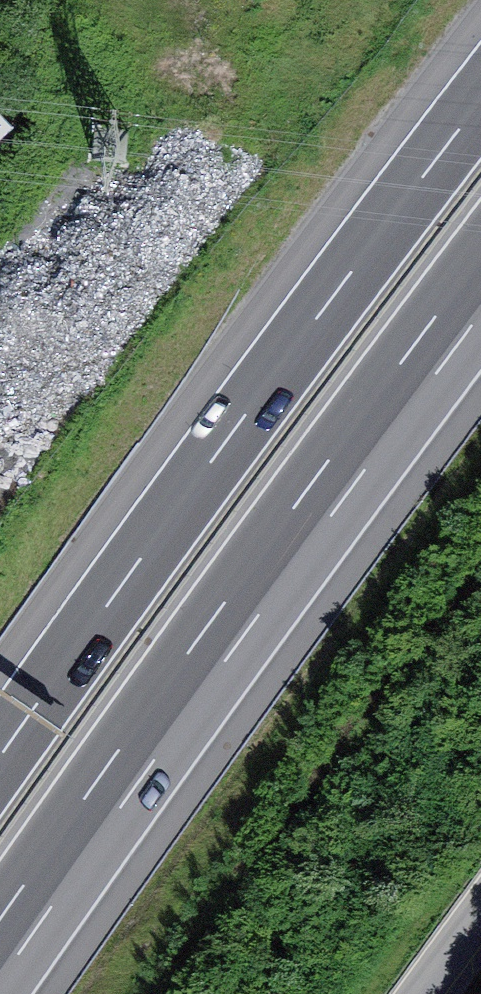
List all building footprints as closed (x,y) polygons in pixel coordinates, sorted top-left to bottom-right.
[(0,104),(0,134),(15,120),(0,104)]
